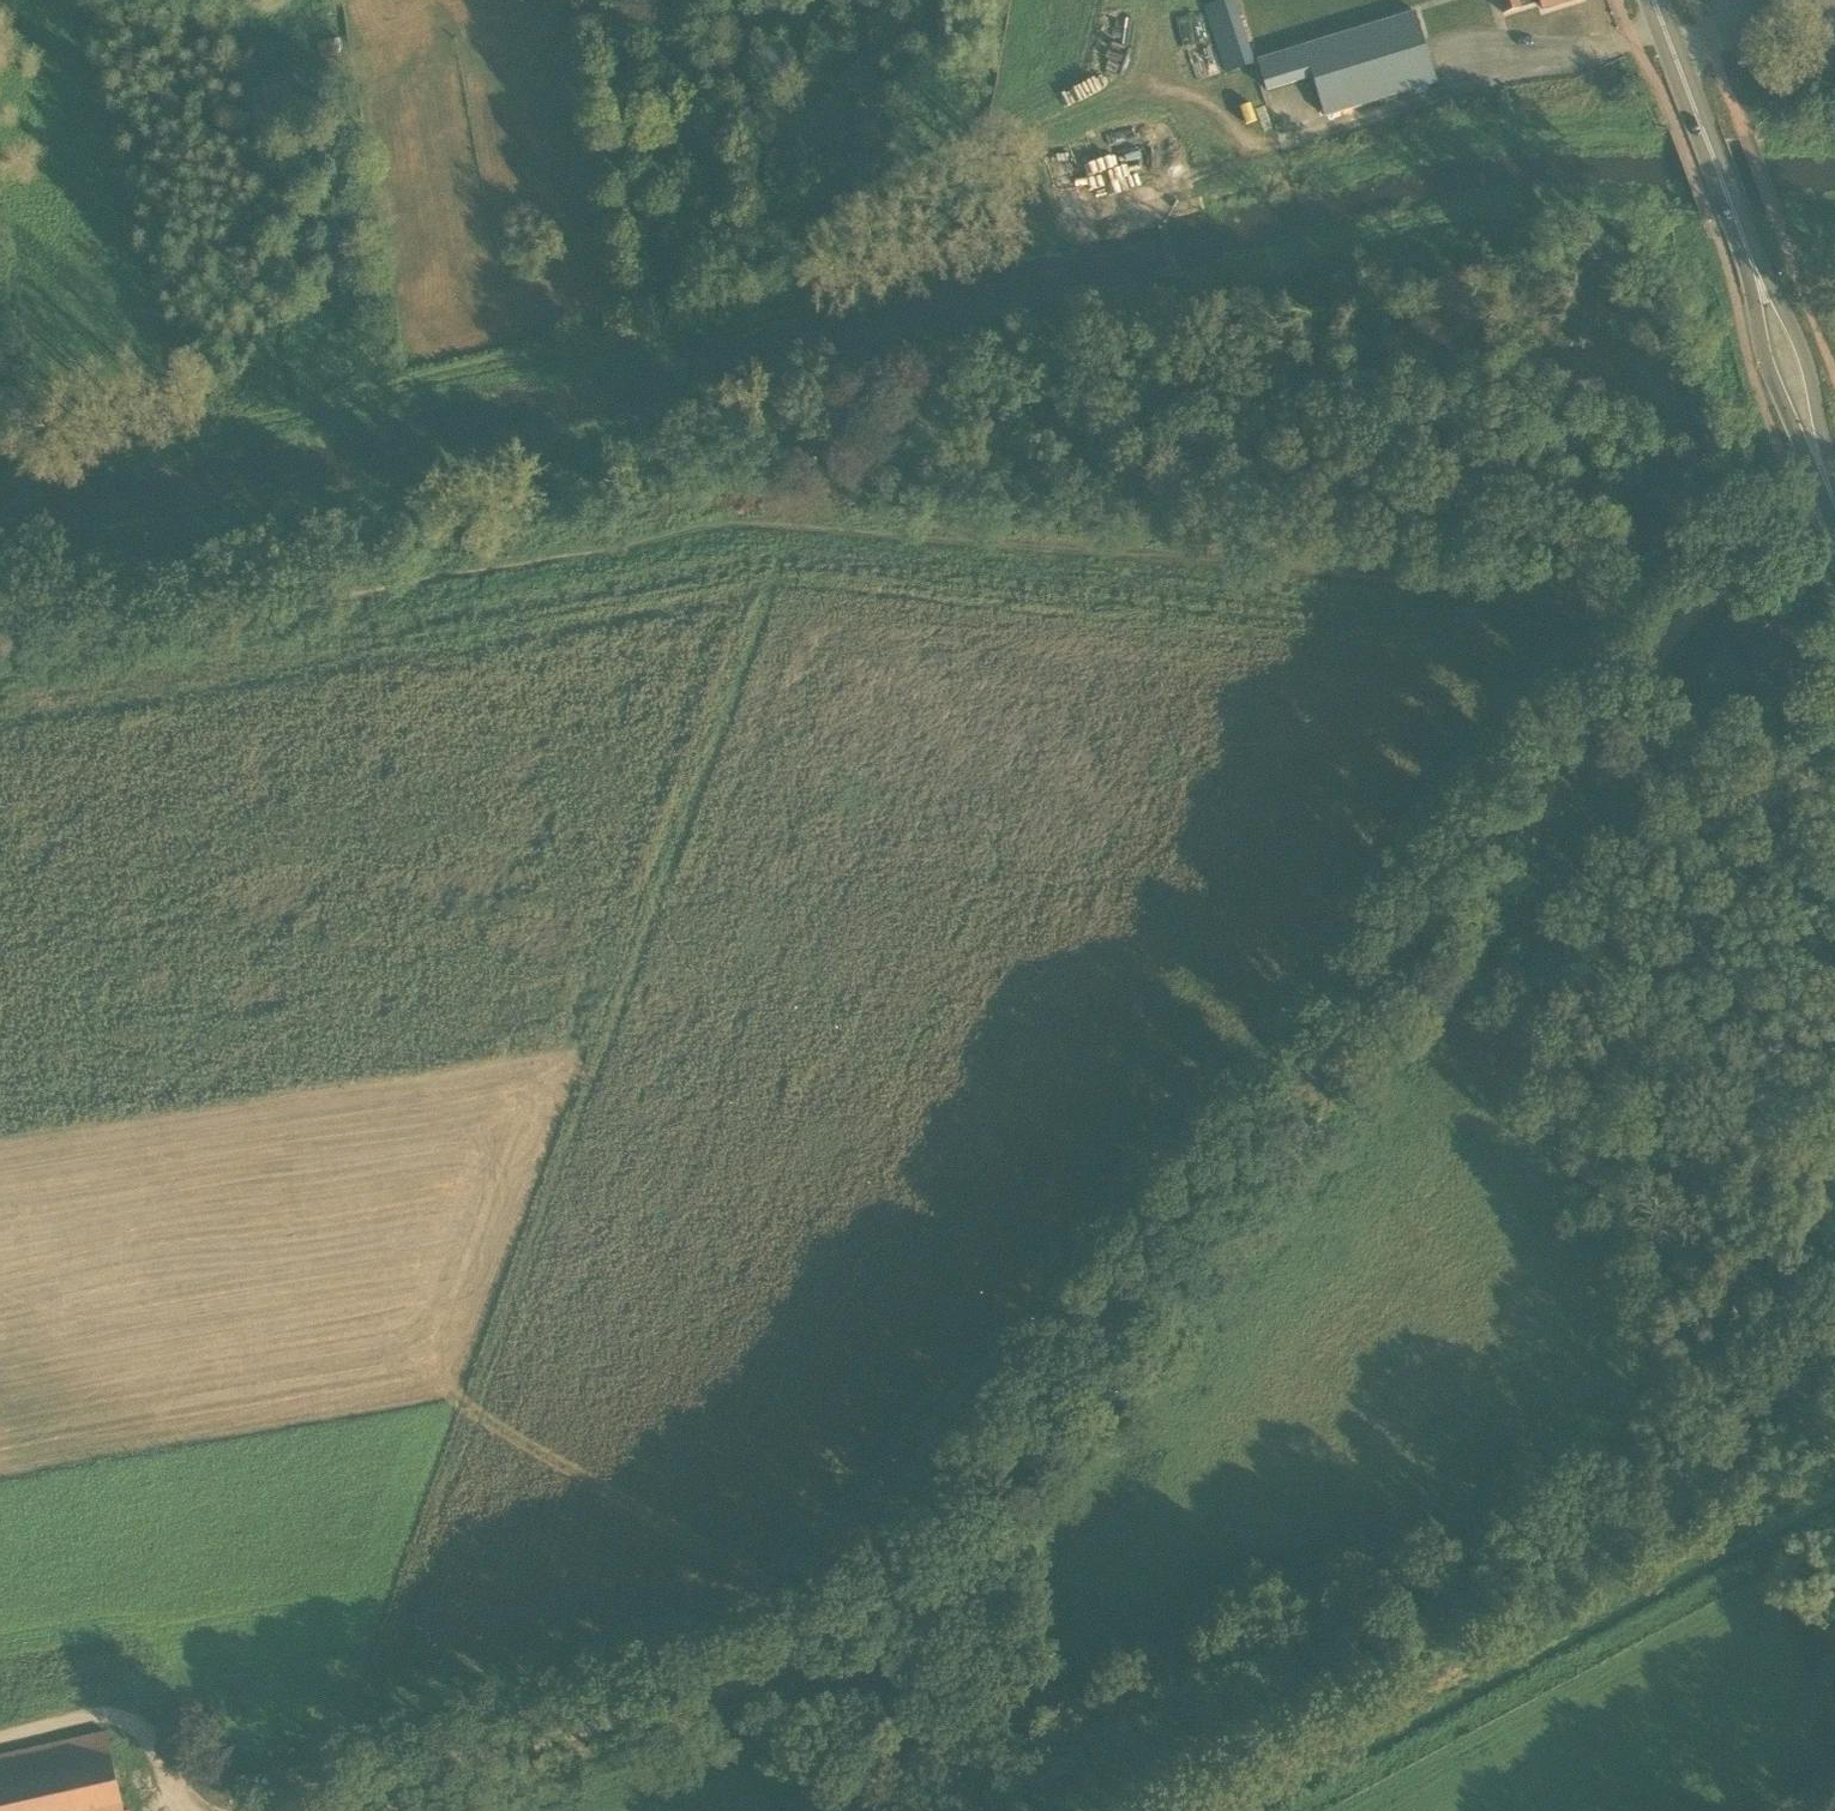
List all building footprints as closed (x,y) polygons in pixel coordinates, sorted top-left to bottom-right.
[(629,0),(609,0),(609,12),(629,12),(629,0)] [(1205,7),(1226,72),(1255,62),(1248,40),(1233,0),(1229,0),(1205,7)] [(1504,14),(1522,9),(1521,7),(1541,1),(1544,10),(1576,0),(1499,0),(1504,14)] [(1437,82),(1416,12),(1258,60),(1267,90),(1313,77),(1325,116),(1437,82)] [(107,1732),(0,1755),(0,1810),(125,1810),(107,1732)]
